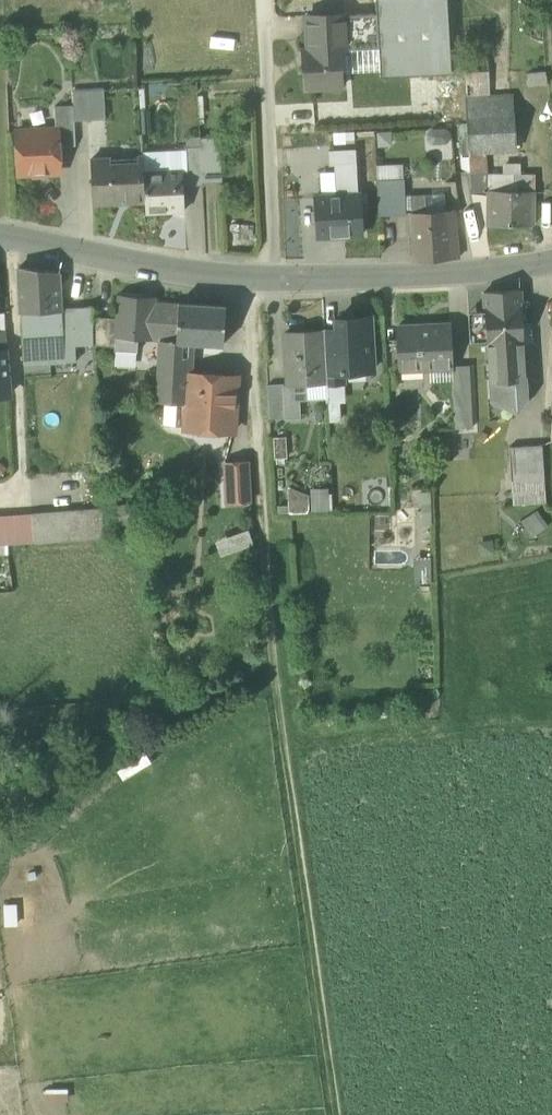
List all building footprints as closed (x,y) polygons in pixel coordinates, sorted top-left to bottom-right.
[(343,10),(372,9),(372,0),(343,0),(343,10)] [(447,0),(376,0),(377,16),(378,46),(380,76),(445,72),(451,72),(447,0)] [(306,16),(308,51),(340,49),(347,48),(345,17),(345,13),(306,16)] [(345,17),(347,48),(355,48),(369,47),(367,16),(345,17)] [(367,16),(369,47),(378,46),(377,16),(367,16)] [(343,85),(340,49),(308,51),(304,51),(304,49),(302,49),(304,88),(327,86),(327,84),(340,83),(341,86),(343,85)] [(527,86),(548,84),(547,69),(526,71),(527,86)] [(464,71),(465,94),(490,93),(489,70),(464,71)] [(73,90),(73,105),(74,120),(108,119),(108,116),(106,88),(73,90)] [(465,94),(466,114),(514,112),(513,92),(490,93),(465,94)] [(75,145),(74,120),(73,105),(54,106),(55,128),(57,128),(58,145),(75,145)] [(466,114),(468,147),(484,146),(516,145),(514,112),(466,114)] [(435,152),(453,150),(450,126),(433,128),(435,152)] [(17,130),(19,173),(59,171),(58,145),(57,128),(55,128),(17,130)] [(220,136),(200,137),(201,167),(202,182),(222,181),(220,136)] [(186,138),(186,149),(187,168),(201,167),(200,137),(186,138)] [(329,147),(330,163),(335,163),(356,162),(355,146),(329,147)] [(486,172),(484,146),(468,147),(472,192),(486,193),(487,178),(486,172)] [(143,151),(143,159),(144,170),(182,168),(187,168),(186,149),(143,151)] [(93,202),(145,199),(144,170),(143,159),(110,161),(110,156),(91,158),(93,202)] [(335,163),(337,192),(358,191),(356,162),(335,163)] [(376,164),(377,180),(403,179),(403,163),(376,164)] [(504,164),(504,173),(520,173),(520,165),(504,164)] [(182,168),(183,186),(202,185),(202,182),(201,167),(187,168),(182,168)] [(182,168),(144,170),(145,199),(146,211),(162,210),(162,208),(182,207),(182,210),(184,210),(183,186),(182,168)] [(486,193),(490,193),(490,189),(534,190),(534,173),(520,173),(504,173),(486,172),(487,178),(486,193)] [(377,180),(379,215),(405,214),(403,179),(377,180)] [(533,222),(534,190),(490,189),(490,193),(489,223),(532,223),(532,222),(533,222)] [(360,191),(358,191),(337,192),(313,194),(315,236),(362,234),(360,191)] [(445,193),(423,195),(424,212),(446,210),(445,193)] [(411,195),(412,213),(424,212),(423,195),(411,195)] [(412,213),(415,261),(459,258),(455,223),(449,223),(448,210),(446,210),(424,212),(412,213)] [(20,268),(23,330),(79,329),(93,329),(93,316),(92,308),(59,308),(58,272),(20,268)] [(521,304),(521,290),(483,292),(484,306),(521,304)] [(160,340),(177,341),(179,303),(155,301),(143,301),(143,296),(118,294),(117,318),(115,347),(115,350),(138,352),(139,339),(160,340)] [(179,302),(179,303),(177,341),(191,342),(224,344),(225,305),(179,302)] [(521,304),(484,306),(485,309),(486,340),(487,344),(524,342),(524,341),(521,304)] [(521,304),(524,341),(532,341),(531,321),(527,321),(526,304),(521,304)] [(486,340),(485,309),(469,310),(471,341),(486,340)] [(94,345),(115,347),(117,318),(93,316),(93,329),(93,330),(94,345)] [(337,329),(339,371),(342,371),(361,370),(360,364),(372,363),(370,319),(337,321),(337,329)] [(399,333),(403,373),(455,368),(451,327),(399,333)] [(80,360),(79,329),(23,330),(24,364),(80,360)] [(324,330),(327,382),(342,381),(342,371),(339,371),(337,329),(324,330)] [(284,332),(287,383),(287,384),(305,383),(327,382),(324,330),(284,332)] [(186,402),(187,402),(188,387),(191,342),(177,341),(160,340),(156,401),(167,401),(186,402)] [(526,377),(524,342),(487,344),(489,379),(490,379),(526,377)] [(0,349),(0,395),(10,394),(6,349),(5,349),(0,349)] [(455,368),(457,415),(472,414),(470,366),(455,368)] [(187,402),(186,402),(185,416),(183,418),(183,425),(185,428),(198,429),(200,427),(200,422),(234,424),(236,378),(234,376),(213,374),(197,388),(188,387),(187,402)] [(526,377),(490,379),(491,401),(518,412),(527,399),(526,377)] [(270,417),(270,418),(286,417),(284,383),(267,384),(269,417),(270,417)] [(306,398),(305,383),(287,384),(287,383),(284,383),(286,417),(299,416),(298,399),(306,398)] [(166,424),(183,425),(183,418),(185,416),(186,402),(167,401),(166,424)] [(509,446),(511,481),(544,479),(542,444),(509,446)] [(223,463),(225,502),(251,501),(249,461),(223,463)] [(311,507),(330,507),(331,487),(311,486),(311,507)] [(418,508),(429,507),(428,489),(417,490),(418,508)] [(34,542),(104,536),(102,509),(32,514),(19,515),(0,516),(0,544),(34,542)] [(219,553),(252,542),(247,527),(214,537),(219,553)]
